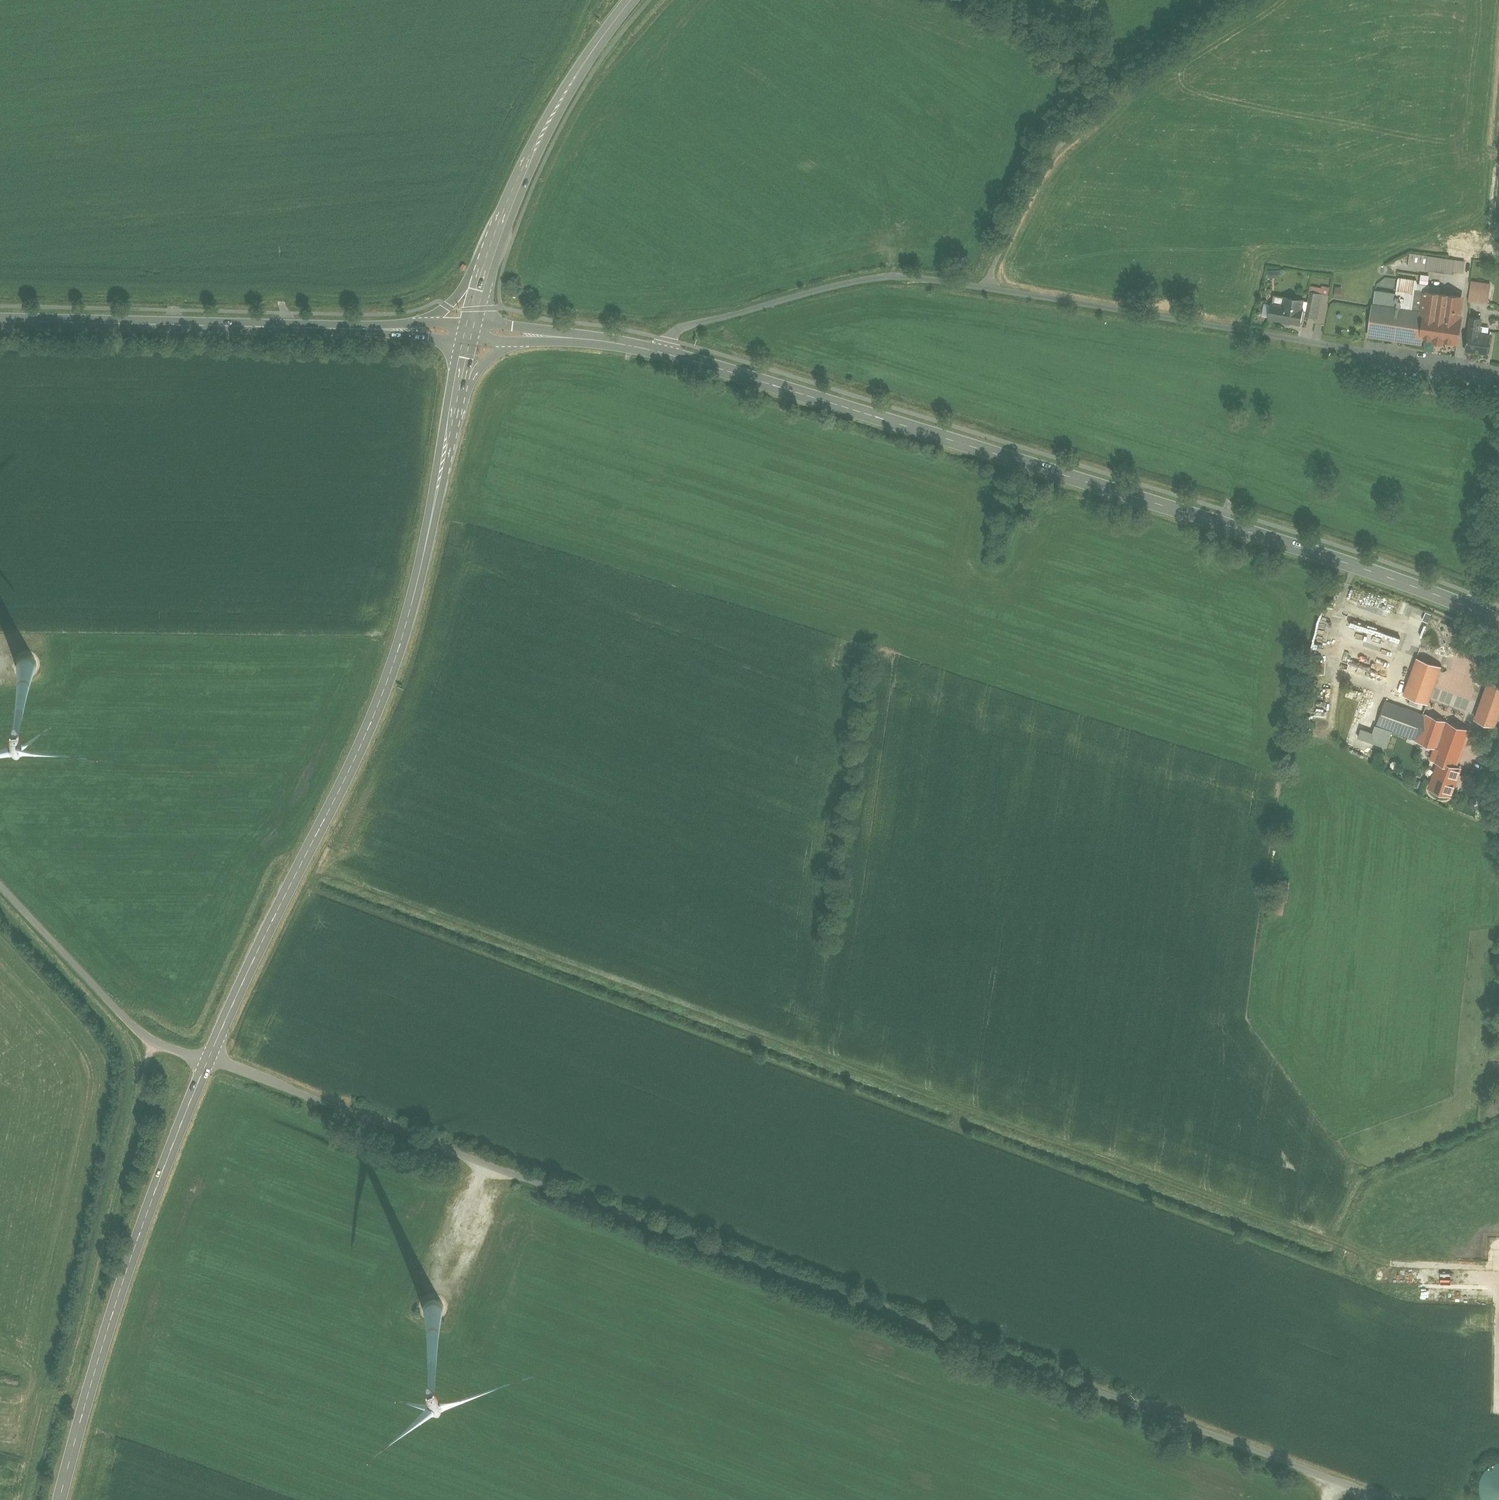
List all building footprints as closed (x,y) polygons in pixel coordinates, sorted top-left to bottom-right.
[(1407,254),(1406,265),(1423,267),(1423,269),(1449,272),(1450,270),(1461,272),(1463,260),(1407,254)] [(1278,268),(1264,269),(1264,278),(1278,278),(1278,268)] [(1422,339),(1456,344),(1463,297),(1416,290),(1417,281),(1397,278),(1395,293),(1375,290),(1368,336),(1421,344),(1422,339)] [(1471,281),(1469,299),(1488,302),(1490,284),(1471,281)] [(1309,292),(1305,315),(1316,317),(1319,301),(1326,303),(1327,295),(1309,292)] [(1267,319),(1301,326),(1304,311),(1302,311),(1304,301),(1272,294),(1267,319)] [(1480,315),(1467,313),(1462,350),(1486,354),(1489,332),(1478,330),(1480,315)] [(1427,704),(1440,666),(1414,657),(1401,695),(1427,704)] [(1311,673),(1324,673),(1324,658),(1312,658),(1311,673)] [(1486,679),(1472,717),(1495,726),(1498,715),(1498,683),(1486,679)] [(1375,744),(1381,728),(1430,747),(1426,756),(1432,758),(1424,777),(1448,786),(1466,740),(1469,731),(1384,698),(1373,725),(1371,731),(1359,727),(1355,737),(1375,744)] [(1470,814),(1468,825),(1483,828),(1485,817),(1470,814)] [(1283,915),(1285,900),(1280,900),(1274,899),(1272,913),(1278,914),(1283,915)] [(114,1301),(122,1276),(115,1274),(107,1299),(114,1301)] [(1497,1464),(1489,1467),(1483,1473),(1479,1480),(1478,1489),(1479,1497),(1481,1499),(1498,1499),(1498,1464),(1497,1464)]
